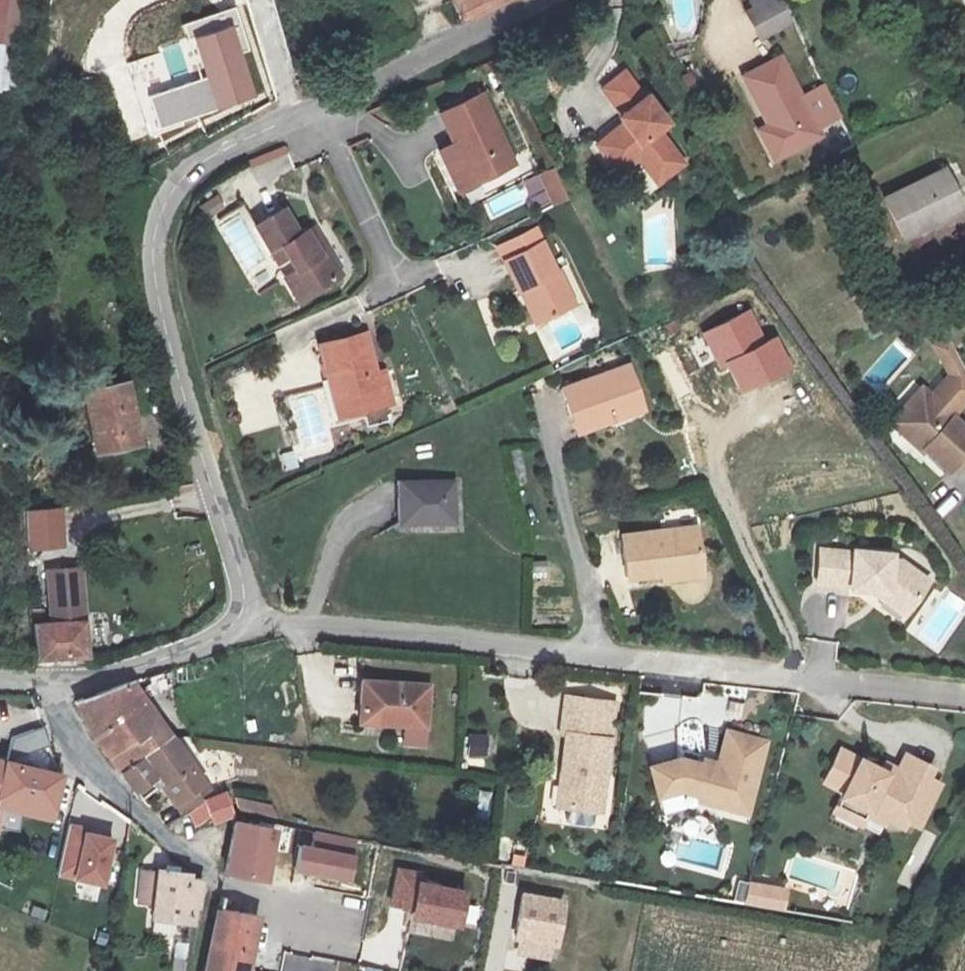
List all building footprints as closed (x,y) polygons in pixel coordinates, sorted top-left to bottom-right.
[(25,92),(30,48),(37,0),(0,0),(0,92),(25,92)] [(512,0),(455,0),(465,21),(512,0)] [(744,13),(758,42),(795,23),(783,0),(743,0),(749,10),(744,13)] [(239,6),(186,25),(191,41),(198,38),(209,79),(151,97),(161,130),(218,110),(258,96),(244,50),(247,49),(242,32),(246,30),(239,6)] [(802,98),(782,55),(742,74),(768,126),(758,131),(773,161),(822,137),(818,129),(840,118),(825,87),(802,98)] [(658,178),(683,157),(660,130),(669,123),(625,70),(601,89),(621,114),(619,116),(624,121),(598,142),(622,170),(639,156),(658,178)] [(443,113),(458,144),(442,151),(461,191),(518,164),(484,93),(443,113)] [(887,199),(906,239),(964,211),(964,201),(950,169),(887,199)] [(526,184),(539,213),(569,200),(556,170),(526,184)] [(207,219),(224,212),(219,197),(201,203),(207,219)] [(315,227),(302,235),(286,209),(257,227),(278,262),(293,253),(303,270),(287,280),(300,303),(345,276),(315,227)] [(538,321),(546,318),(577,303),(561,270),(558,270),(538,227),(501,246),(521,290),(524,288),(538,321)] [(752,312),(708,333),(726,369),(732,366),(745,393),(793,369),(779,340),(768,346),(752,312)] [(341,417),(397,403),(389,373),(379,376),(368,334),(322,345),(341,417)] [(956,417),(964,407),(964,368),(951,340),(935,347),(951,375),(933,396),(925,388),(893,422),(924,451),(926,449),(950,471),(964,455),(964,425),(956,417)] [(647,409),(632,366),(564,389),(579,432),(647,409)] [(129,380),(85,391),(100,454),(145,444),(129,380)] [(456,480),(399,481),(400,525),(457,523),(456,480)] [(63,505),(24,509),(26,552),(66,548),(63,505)] [(629,579),(665,574),(666,580),(705,575),(698,527),(624,538),(629,579)] [(905,615),(929,582),(900,560),(892,559),(893,554),(855,550),(854,553),(822,550),(818,582),(851,585),(851,588),(871,591),(905,615)] [(56,562),(60,609),(92,607),(91,599),(88,559),(56,562)] [(44,646),(94,643),(92,607),(60,609),(41,611),(44,646)] [(101,733),(126,766),(179,733),(137,673),(83,695),(101,733)] [(431,687),(364,683),(362,725),(407,728),(406,744),(427,745),(431,687)] [(566,733),(558,805),(601,810),(615,702),(565,696),(561,732),(566,733)] [(9,737),(14,756),(50,747),(45,729),(9,737)] [(211,777),(179,733),(126,766),(136,781),(140,785),(165,772),(180,795),(211,777)] [(749,816),(768,744),(728,734),(719,770),(682,760),(652,768),(660,797),(682,793),(698,797),(700,803),(715,807),(749,816)] [(467,762),(485,763),(487,736),(470,735),(467,762)] [(844,791),(835,812),(882,834),(890,819),(907,828),(910,821),(922,827),(943,784),(931,778),(936,768),(909,755),(902,770),(889,764),(886,771),(841,749),(825,782),(844,791)] [(2,808),(55,824),(65,776),(6,760),(0,760),(0,820),(2,808)] [(153,791),(156,806),(174,800),(170,787),(153,791)] [(241,811),(231,788),(207,797),(221,828),(224,827),(237,824),(241,811)] [(91,825),(74,820),(61,874),(110,886),(120,836),(91,829),(91,825)] [(226,877),(271,885),(281,834),(236,826),(226,877)] [(317,832),(313,849),(303,847),(298,872),(353,882),(358,857),(354,857),(357,840),(317,832)] [(921,832),(898,884),(911,889),(934,837),(921,832)] [(155,903),(153,919),(196,924),(199,903),(204,904),(206,884),(194,883),(195,874),(142,868),(138,901),(155,903)] [(425,873),(398,868),(391,906),(417,911),(416,920),(464,929),(471,891),(423,881),(425,873)] [(789,891),(753,884),(749,904),(785,910),(789,891)] [(520,942),(517,955),(550,961),(552,948),(558,950),(567,899),(519,891),(511,942),(520,942)] [(207,970),(253,970),(263,920),(219,911),(207,970)] [(184,927),(181,949),(175,948),(172,970),(187,970),(193,929),(187,927),(184,927)]
